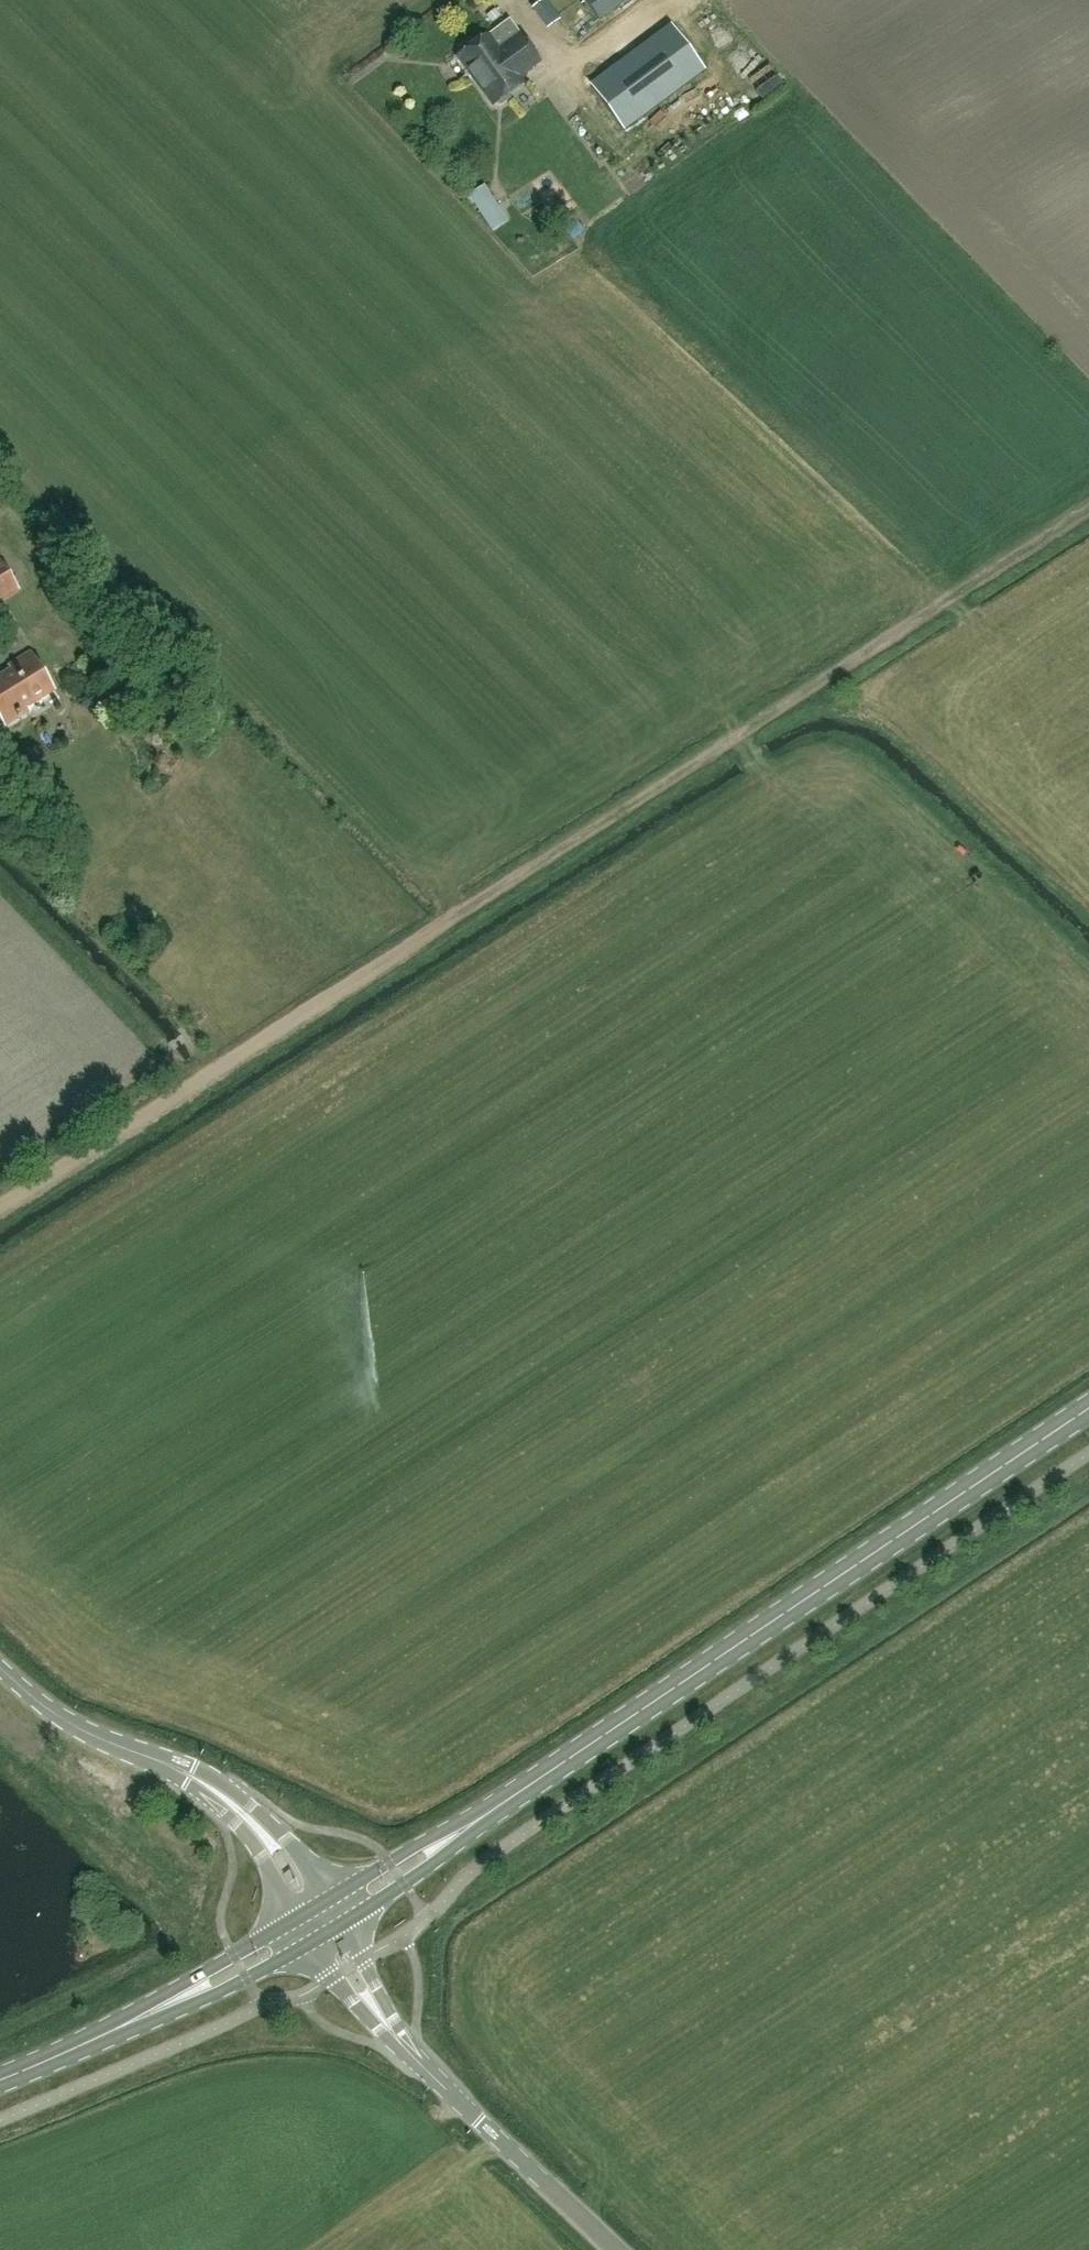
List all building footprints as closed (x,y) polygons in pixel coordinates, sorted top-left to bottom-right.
[(533,7),(549,28),(559,20),(544,0),(543,0),(533,7)] [(599,20),(625,0),(584,0),(599,20)] [(673,28),(592,89),(624,131),(705,71),(673,28)] [(497,75),(480,88),(493,105),(496,103),(498,105),(501,106),(510,100),(510,96),(508,94),(523,83),(519,78),(539,62),(519,35),(503,47),(514,62),(496,75),(497,75)] [(514,62),(503,47),(498,50),(487,36),(477,44),(475,41),(470,40),(461,48),(460,51),(462,54),(457,58),(480,88),(497,75),(496,75),(514,62)] [(476,194),(491,230),(509,223),(494,186),(476,194)] [(19,587),(0,558),(0,559),(0,599),(19,587)] [(54,690),(30,652),(9,666),(11,669),(0,676),(0,716),(5,725),(29,710),(27,707),(54,690)]
